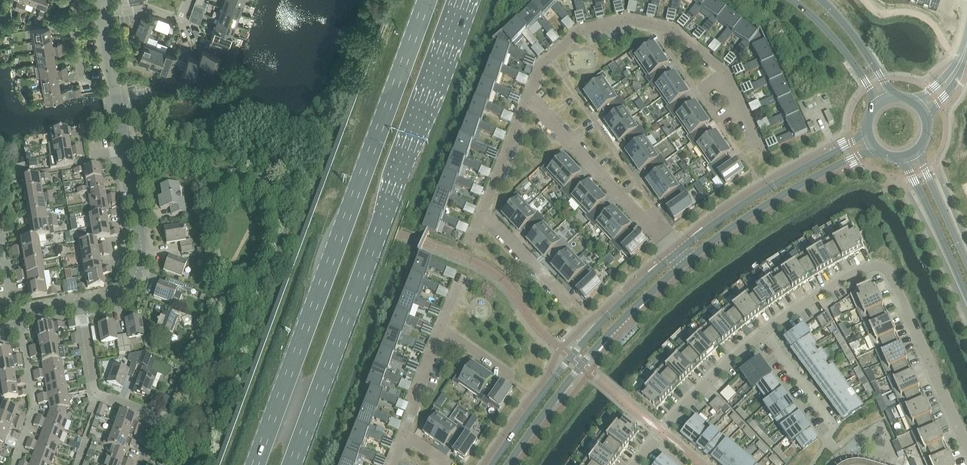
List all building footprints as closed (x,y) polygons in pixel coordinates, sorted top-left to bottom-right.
[(19,10),(23,0),(18,0),(14,9),(19,10)] [(34,5),(35,0),(23,0),(19,10),(23,12),(26,2),(34,5)] [(34,5),(41,8),(37,17),(41,19),(48,0),(35,0),(34,5)] [(222,8),(239,14),(243,3),(235,0),(225,0),(222,8)] [(533,7),(541,16),(542,16),(551,8),(564,22),(570,17),(555,0),(554,0),(553,0),(541,0),(533,7)] [(577,14),(585,12),(582,0),(574,0),(577,14)] [(597,9),(604,7),(602,0),(594,0),(597,9)] [(651,7),(659,9),(661,0),(653,0),(651,7)] [(671,12),(678,13),(681,0),(673,0),(671,12)] [(698,3),(685,18),(691,23),(704,7),(703,7),(709,0),(694,0),(698,3)] [(726,10),(714,0),(709,0),(703,7),(704,7),(713,15),(701,30),(707,35),(719,20),(719,19),(726,10)] [(541,16),(533,7),(518,20),(526,29),(536,21),(549,35),(555,30),(542,16),(541,16)] [(222,8),(218,18),(235,24),(239,14),(222,8)] [(719,19),(719,20),(729,28),(716,43),(723,48),(735,33),(734,32),(742,22),(726,10),(719,19)] [(135,34),(146,39),(151,25),(155,27),(158,19),(154,18),(152,21),(141,17),(135,34)] [(218,18),(214,29),(231,35),(235,24),(218,18)] [(493,42),(506,47),(507,46),(521,34),(534,49),(539,44),(527,29),(526,29),(518,20),(493,42)] [(757,35),(742,22),(734,32),(735,33),(744,40),(732,55),(738,60),(752,43),(752,42),(757,35)] [(31,29),(33,41),(51,38),(50,31),(55,30),(55,31),(60,30),(59,24),(31,29)] [(214,29),(210,40),(218,43),(227,46),(231,35),(214,29)] [(757,35),(752,42),(752,43),(760,59),(742,67),(745,75),(763,66),(774,61),(760,31),(757,35)] [(33,41),(35,53),(63,48),(62,43),(57,43),(57,45),(52,45),(51,38),(33,41)] [(218,43),(210,40),(208,46),(204,44),(199,60),(216,66),(220,55),(214,53),(218,43)] [(650,47),(647,42),(629,55),(633,61),(635,59),(641,69),(661,55),(654,44),(650,47)] [(138,60),(149,65),(155,47),(144,44),(138,60)] [(491,62),(502,67),(502,66),(507,55),(525,62),(528,55),(507,46),(506,47),(498,44),(491,62)] [(149,65),(159,68),(166,51),(155,47),(149,65)] [(37,65),(39,65),(39,64),(55,62),(54,54),(59,53),(59,55),(64,54),(63,48),(35,53),(37,65)] [(170,72),(174,63),(176,55),(166,51),(159,68),(170,72)] [(199,60),(184,54),(182,57),(176,55),(174,63),(184,67),(182,73),(193,77),(199,60)] [(666,62),(661,55),(641,69),(647,77),(645,79),(650,85),(668,72),(664,67),(667,64),(665,61),(666,62)] [(771,84),(782,79),(774,61),(763,66),(768,78),(751,86),(754,93),(772,85),(771,84)] [(37,77),(41,76),(67,72),(66,66),(61,67),(61,68),(56,69),(55,62),(39,64),(39,65),(37,65),(35,65),(37,77)] [(502,67),(491,62),(483,81),(495,85),(495,84),(499,73),(518,80),(520,73),(502,66),(502,67)] [(41,76),(43,88),(59,85),(58,78),(63,77),(63,78),(68,77),(67,72),(41,76)] [(671,76),(668,72),(650,85),(653,90),(655,89),(662,98),(682,84),(675,74),(671,76)] [(607,79),(603,73),(585,86),(588,90),(584,93),(592,103),(610,91),(612,89),(605,80),(607,79)] [(771,84),(772,85),(777,96),(759,104),(762,111),(780,103),(779,102),(791,97),(782,79),(771,84)] [(495,85),(483,81),(476,99),(487,104),(487,103),(492,92),(510,99),(513,92),(495,84),(495,85)] [(686,90),(682,84),(662,98),(668,107),(666,108),(670,115),(688,101),(685,96),(688,94),(686,91),(686,90)] [(43,88),(46,104),(55,103),(55,99),(81,94),(80,87),(60,90),(59,85),(43,88)] [(612,89),(610,91),(592,103),(596,110),(596,109),(599,113),(602,110),(606,116),(624,103),(620,97),(618,98),(612,89)] [(799,115),(791,97),(779,102),(780,103),(785,114),(767,122),(770,129),(788,121),(788,120),(799,115)] [(487,104),(476,99),(468,118),(480,122),(480,121),(484,110),(503,118),(505,110),(487,103),(487,104)] [(691,106),(688,101),(670,115),(674,120),(676,119),(682,128),(702,113),(695,103),(691,106)] [(628,108),(624,103),(606,116),(609,120),(605,122),(612,133),(632,119),(626,110),(628,108)] [(829,111),(824,113),(829,124),(833,122),(834,122),(829,111)] [(707,120),(702,114),(682,128),(689,136),(687,138),(691,144),(709,131),(705,126),(709,123),(706,120),(707,120)] [(788,120),(788,121),(793,132),(775,140),(778,147),(807,134),(799,115),(788,120)] [(480,122),(468,118),(461,136),(472,141),(472,140),(477,129),(495,136),(498,129),(480,121),(480,122)] [(638,127),(632,119),(612,133),(617,139),(619,142),(623,140),(626,145),(645,132),(640,126),(638,127)] [(86,125),(79,127),(80,134),(88,133),(86,125)] [(60,126),(50,128),(50,130),(52,144),(69,141),(68,136),(71,135),(70,128),(60,130),(60,126)] [(712,135),(709,131),(691,144),(695,149),(696,148),(703,157),(723,143),(716,133),(712,135)] [(648,138),(645,132),(626,145),(629,149),(626,152),(633,162),(653,148),(647,139),(648,138)] [(472,141),(461,136),(453,155),(465,159),(469,147),(488,155),(490,147),(472,140),(472,141)] [(52,144),(54,156),(81,151),(80,146),(75,146),(75,148),(70,148),(69,141),(52,144)] [(723,143),(703,157),(709,166),(707,167),(712,173),(730,160),(726,155),(729,153),(727,150),(728,149),(723,143)] [(659,157),(653,148),(633,162),(637,169),(638,168),(640,172),(643,169),(647,174),(665,162),(661,156),(659,157)] [(81,151),(54,156),(56,168),(73,165),(72,157),(76,156),(77,158),(82,157),(81,151)] [(465,159),(453,155),(446,173),(457,178),(457,177),(462,166),(480,173),(483,166),(465,159)] [(561,159),(557,155),(541,170),(545,176),(547,174),(555,182),(573,165),(564,156),(561,159)] [(733,165),(730,160),(712,173),(715,179),(717,178),(724,187),(744,173),(736,163),(733,165)] [(669,167),(665,162),(647,174),(650,179),(646,181),(653,192),(674,178),(667,169),(669,167)] [(86,180),(102,177),(100,165),(74,170),(74,175),(84,173),(86,180)] [(578,171),(573,165),(555,182),(562,190),(560,191),(566,197),(582,181),(577,177),(580,174),(578,171)] [(457,178),(446,173),(438,192),(450,196),(454,184),(473,192),(475,184),(457,177),(457,178)] [(25,191),(41,188),(40,181),(45,180),(45,181),(50,180),(49,174),(22,179),(25,191)] [(104,189),(102,177),(86,180),(87,188),(77,189),(78,194),(88,192),(104,189)] [(668,204),(686,191),(682,185),(680,186),(674,178),(653,192),(658,198),(661,201),(664,199),(668,204)] [(585,185),(582,181),(566,197),(570,202),(572,200),(580,208),(597,191),(589,182),(585,185)] [(161,187),(163,197),(159,198),(161,209),(171,207),(172,215),(185,213),(183,199),(180,199),(178,185),(161,187)] [(25,191),(27,203),(53,198),(52,192),(47,193),(47,195),(42,195),(41,188),(25,191)] [(88,192),(90,204),(116,199),(115,194),(110,195),(110,196),(105,197),(104,189),(88,192)] [(605,200),(597,191),(580,208),(587,216),(585,217),(590,223),(607,207),(602,203),(605,200)] [(686,191),(668,204),(671,209),(668,211),(675,221),(694,207),(688,198),(690,197),(686,191)] [(450,196),(438,192),(431,210),(442,215),(442,214),(447,203),(465,210),(468,203),(450,196)] [(523,197),(518,192),(502,207),(505,211),(502,214),(511,223),(529,206),(521,198),(523,197)] [(27,203),(29,214),(45,212),(44,204),(49,203),(49,205),(54,204),(53,198),(27,203)] [(90,204),(92,215),(92,216),(108,213),(107,205),(112,205),(112,206),(117,205),(116,199),(90,204)] [(536,214),(529,206),(511,223),(516,229),(517,229),(519,232),(522,229),(526,233),(543,218),(538,213),(536,214)] [(610,211),(607,207),(590,223),(595,228),(597,226),(604,234),(622,217),(613,208),(610,211)] [(442,215),(431,210),(423,229),(434,234),(439,221),(458,229),(460,222),(442,214),(442,215)] [(89,216),(91,228),(108,225),(106,218),(111,217),(111,218),(117,217),(116,211),(108,213),(92,216),(92,215),(89,216)] [(27,214),(29,226),(57,222),(56,216),(51,217),(51,218),(46,219),(45,212),(29,214),(27,214)] [(627,223),(622,217),(604,234),(612,242),(610,244),(615,249),(631,234),(627,229),(630,226),(627,223)] [(548,223),(543,218),(526,233),(530,237),(527,240),(536,250),(553,233),(546,225),(548,223)] [(29,226),(31,238),(38,237),(49,236),(48,228),(53,227),(53,228),(58,227),(57,222),(29,226)] [(91,228),(93,240),(96,239),(96,240),(120,236),(119,230),(113,231),(114,232),(109,233),(108,225),(91,228)] [(179,242),(180,248),(192,246),(191,240),(185,241),(183,225),(164,229),(166,244),(179,242)] [(853,226),(838,233),(851,256),(865,249),(853,226)] [(561,240),(553,233),(536,250),(541,255),(544,258),(547,255),(551,260),(567,244),(563,239),(561,240)] [(825,240),(838,263),(851,256),(838,233),(825,240)] [(631,234),(615,249),(620,254),(621,252),(629,261),(647,244),(638,235),(635,238),(631,234)] [(11,248),(12,254),(40,249),(38,237),(31,238),(20,240),(22,248),(17,248),(17,247),(11,248)] [(78,242),(80,254),(108,249),(107,244),(102,245),(102,246),(97,247),(96,240),(96,239),(93,240),(78,242)] [(825,240),(812,248),(825,271),(838,263),(825,240)] [(572,249),(567,244),(551,260),(555,264),(552,267),(560,276),(578,259),(570,251),(572,249)] [(812,248),(799,256),(813,278),(825,271),(812,248)] [(23,256),(24,264),(42,261),(40,249),(12,254),(13,259),(18,258),(18,257),(23,256)] [(80,254),(82,266),(100,263),(99,256),(103,255),(104,256),(109,255),(108,249),(80,254)] [(163,271),(181,278),(187,263),(169,256),(163,271)] [(418,256),(410,275),(421,280),(422,279),(426,267),(444,275),(447,268),(418,256)] [(799,256),(786,264),(801,286),(813,278),(799,256)] [(586,267),(578,259),(560,276),(566,281),(569,284),(572,281),(576,286),(592,270),(587,265),(586,267)] [(15,272),(16,277),(43,273),(44,273),(42,261),(24,264),(26,271),(21,272),(21,271),(15,272)] [(84,278),(85,278),(102,275),(112,273),(111,268),(106,268),(106,270),(101,270),(100,263),(82,266),(84,278)] [(786,264),(774,272),(788,294),(801,286),(786,264)] [(597,275),(592,270),(576,286),(580,290),(577,293),(586,302),(603,285),(595,277),(597,275)] [(774,272),(761,281),(776,302),(788,294),(774,272)] [(43,273),(16,277),(17,283),(22,282),(22,281),(27,280),(28,287),(45,285),(43,273)] [(85,278),(87,285),(82,286),(82,285),(76,286),(77,291),(104,287),(102,275),(85,278)] [(410,275),(403,293),(414,298),(414,297),(419,286),(437,293),(440,286),(422,279),(421,280),(410,275)] [(761,281),(749,290),(765,311),(776,302),(761,281)] [(154,297),(172,304),(177,289),(159,282),(154,297)] [(179,289),(190,294),(193,288),(181,284),(179,289)] [(45,285),(28,287),(30,300),(57,295),(56,289),(51,290),(51,291),(46,292),(45,285)] [(850,295),(857,310),(881,299),(875,285),(850,295)] [(749,290),(737,299),(753,320),(765,311),(749,290)] [(403,293),(395,312),(406,317),(407,316),(411,304),(429,312),(432,305),(414,297),(414,298),(403,293)] [(737,299),(725,308),(742,329),(753,320),(737,299)] [(857,310),(863,323),(887,312),(881,299),(857,310)] [(725,308),(713,318),(730,338),(742,329),(725,308)] [(395,312),(388,331),(399,335),(399,334),(404,323),(403,323),(422,330),(425,323),(407,316),(406,317),(395,312)] [(827,312),(822,315),(828,326),(833,323),(827,312)] [(863,323),(869,337),(893,326),(887,312),(863,323)] [(163,313),(157,331),(171,337),(178,319),(163,313)] [(180,320),(191,324),(193,318),(182,314),(180,320)] [(822,315),(817,319),(823,329),(828,326),(822,315)] [(128,335),(122,336),(124,348),(130,347),(129,339),(144,336),(141,317),(125,320),(128,335)] [(713,318),(702,328),(719,348),(730,338),(713,318)] [(124,348),(122,336),(116,337),(114,322),(98,324),(101,343),(117,341),(118,349),(124,348)] [(36,327),(38,339),(54,336),(53,329),(58,328),(58,329),(63,328),(62,323),(36,327)] [(838,326),(842,333),(847,330),(843,324),(838,326)] [(869,337),(875,350),(899,340),(893,326),(869,337)] [(702,328),(691,338),(708,358),(719,348),(702,328)] [(791,350),(810,336),(804,328),(785,342),(791,350)] [(847,330),(842,333),(846,339),(851,337),(847,330)] [(417,342),(399,334),(399,335),(388,331),(380,349),(391,354),(392,353),(396,342),(414,349),(417,342)] [(29,347),(30,353),(58,348),(56,336),(54,336),(38,339),(39,347),(34,347),(34,346),(29,347)] [(810,336),(791,350),(797,358),(816,344),(810,336)] [(691,338),(680,349),(698,368),(708,358),(691,338)] [(875,350),(881,364),(905,353),(899,340),(875,350)] [(816,344),(797,358),(803,366),(821,352),(816,344)] [(41,357),(42,363),(60,360),(60,359),(58,348),(30,353),(31,358),(41,357)] [(391,354),(380,349),(373,368),(384,372),(384,371),(389,360),(407,367),(410,360),(392,353),(391,354)] [(680,349),(669,359),(687,378),(698,368),(680,349)] [(22,361),(21,355),(16,356),(16,357),(11,358),(10,350),(0,352),(0,364),(22,361)] [(803,366),(809,373),(827,360),(821,352),(803,366)] [(114,365),(107,383),(122,389),(127,375),(133,377),(141,353),(140,353),(129,355),(127,362),(131,363),(129,371),(114,365)] [(138,365),(147,368),(151,356),(143,353),(138,365)] [(881,364),(887,377),(911,367),(905,353),(881,364)] [(33,372),(34,376),(63,371),(61,359),(60,359),(60,360),(42,363),(43,370),(33,372)] [(669,359),(658,370),(677,388),(687,378),(669,359)] [(14,374),(13,367),(17,366),(18,367),(23,366),(22,361),(0,364),(0,376),(14,374)] [(741,374),(747,383),(766,369),(760,361),(741,374)] [(469,391),(483,371),(472,363),(470,367),(465,364),(452,383),(458,387),(460,384),(469,391)] [(828,370),(823,363),(809,373),(814,381),(828,370)] [(838,375),(833,367),(814,381),(820,389),(838,375)] [(887,377),(893,391),(917,380),(911,367),(887,377)] [(133,393),(148,398),(155,380),(157,374),(142,368),(140,375),(133,393)] [(384,372),(373,368),(365,387),(370,389),(370,388),(376,391),(377,390),(381,379),(399,386),(402,379),(384,371),(384,372)] [(766,369),(747,383),(753,390),(771,377),(766,369)] [(658,370),(648,381),(667,399),(677,388),(658,370)] [(45,379),(46,387),(65,383),(63,371),(34,376),(35,381),(45,379)] [(482,403),(495,385),(490,381),(492,378),(489,375),(483,371),(469,391),(477,397),(476,399),(482,403)] [(16,386),(26,385),(25,379),(20,380),(20,381),(15,382),(14,374),(0,376),(0,389),(16,386)] [(844,383),(838,375),(820,389),(826,396),(844,383)] [(757,388),(763,395),(777,385),(771,377),(753,390),(753,391),(757,388)] [(893,391),(899,405),(923,394),(917,380),(893,391)] [(667,399),(648,381),(637,393),(657,411),(667,399)] [(37,396),(38,400),(67,395),(65,383),(46,387),(47,394),(37,396)] [(826,396),(831,404),(850,391),(844,383),(826,396)] [(500,409),(512,392),(502,385),(500,388),(495,385),(482,403),(488,407),(491,403),(500,409)] [(764,405),(764,406),(783,392),(777,385),(763,395),(768,402),(764,405)] [(1,401),(28,396),(27,391),(22,391),(22,393),(17,393),(16,386),(0,389),(0,393),(1,401)] [(724,391),(733,399),(737,395),(729,387),(729,386),(724,391)] [(370,389),(362,407),(374,411),(374,410),(379,399),(397,406),(400,399),(377,390),(376,391),(370,388),(370,389)] [(720,395),(728,403),(733,399),(724,391),(720,395)] [(856,398),(850,391),(831,404),(837,412),(856,398)] [(789,400),(783,392),(764,406),(770,414),(789,400)] [(899,405),(905,418),(929,407),(923,394),(899,405)] [(49,403),(50,410),(65,408),(69,407),(67,395),(38,400),(39,404),(49,403)] [(713,401),(722,410),(726,414),(730,410),(718,397),(713,401)] [(856,398),(837,412),(843,421),(862,407),(856,398)] [(794,408),(789,400),(770,414),(776,421),(794,408)] [(717,414),(722,410),(713,401),(709,406),(717,414)] [(0,410),(0,416),(23,425),(25,419),(20,417),(20,419),(15,417),(18,410),(2,404),(0,410)] [(374,411),(362,407),(355,425),(366,430),(367,429),(371,418),(389,425),(392,418),(374,410),(374,411)] [(905,418),(911,432),(935,421),(929,407),(905,418)] [(37,417),(35,421),(63,432),(67,420),(63,418),(66,412),(65,408),(50,410),(46,420),(37,417)] [(424,433),(434,441),(448,420),(439,414),(441,412),(435,408),(422,427),(427,430),(426,432),(425,432),(424,433)] [(736,412),(740,416),(744,413),(740,408),(736,412)] [(776,421),(781,429),(800,415),(794,408),(776,421)] [(120,411),(116,423),(141,432),(143,427),(138,425),(138,426),(133,424),(136,417),(120,411)] [(744,413),(740,416),(745,421),(748,417),(744,413)] [(730,418),(734,422),(738,418),(734,414),(730,418)] [(781,429),(787,437),(806,423),(800,415),(781,429)] [(9,432),(12,425),(17,427),(16,428),(21,430),(23,425),(0,416),(0,429),(9,432)] [(619,416),(609,428),(630,444),(639,432),(619,416)] [(682,435),(690,442),(705,424),(696,418),(682,435)] [(734,422),(739,427),(742,423),(738,418),(734,422)] [(452,447),(465,429),(458,425),(457,427),(448,420),(434,441),(444,447),(447,444),(452,447)] [(43,429),(41,436),(59,443),(63,432),(35,421),(34,425),(43,429)] [(911,432),(917,445),(941,434),(935,421),(911,432)] [(749,426),(753,430),(757,427),(753,422),(749,426)] [(116,423),(112,434),(127,440),(127,439),(130,432),(134,434),(134,435),(139,437),(141,432),(116,423)] [(787,437),(793,445),(811,431),(806,423),(787,437)] [(705,425),(705,424),(690,442),(697,448),(708,434),(702,429),(705,425)] [(355,425),(347,444),(359,448),(364,436),(382,443),(385,436),(367,429),(366,430),(355,425)] [(753,430),(758,435),(761,431),(757,427),(753,430)] [(609,428),(600,440),(621,456),(630,444),(609,428)] [(743,432),(747,436),(751,432),(747,428),(743,432)] [(0,429),(0,442),(5,444),(8,437),(12,438),(12,439),(17,441),(19,436),(9,432),(0,429)] [(465,429),(452,447),(457,450),(454,454),(465,461),(477,443),(467,437),(470,433),(465,429)] [(719,437),(712,430),(708,434),(697,448),(705,454),(719,437)] [(811,431),(793,445),(797,442),(803,450),(818,439),(811,431)] [(747,436),(752,440),(755,437),(751,432),(747,436)] [(107,445),(110,446),(123,451),(126,444),(130,446),(130,447),(135,448),(137,443),(127,439),(127,440),(112,434),(107,445)] [(926,464),(955,464),(941,434),(917,445),(926,464)] [(28,439),(27,444),(55,454),(59,443),(41,436),(38,443),(28,439)] [(762,440),(766,444),(770,441),(766,436),(762,440)] [(727,443),(719,437),(705,454),(712,460),(727,443)] [(591,452),(609,464),(614,464),(621,456),(600,440),(591,452)] [(898,440),(892,443),(897,454),(903,452),(898,440)] [(770,441),(766,444),(771,449),(774,445),(770,441)] [(756,445),(760,450),(764,446),(760,442),(756,445)] [(718,464),(721,464),(734,449),(727,443),(712,460),(718,464)] [(32,459),(50,464),(51,464),(55,454),(27,444),(25,448),(35,451),(32,459)] [(340,462),(347,464),(352,464),(356,455),(374,462),(377,455),(359,448),(347,444),(340,462)] [(110,446),(106,457),(122,463),(126,452),(123,451),(110,446)] [(764,446),(760,450),(765,454),(768,451),(764,446)] [(742,455),(734,449),(721,464),(733,464),(742,455)] [(582,464),(583,464),(609,464),(591,452),(582,464)] [(749,461),(742,455),(733,464),(746,464),(749,461)] [(769,459),(773,464),(777,460),(773,456),(769,459)]
